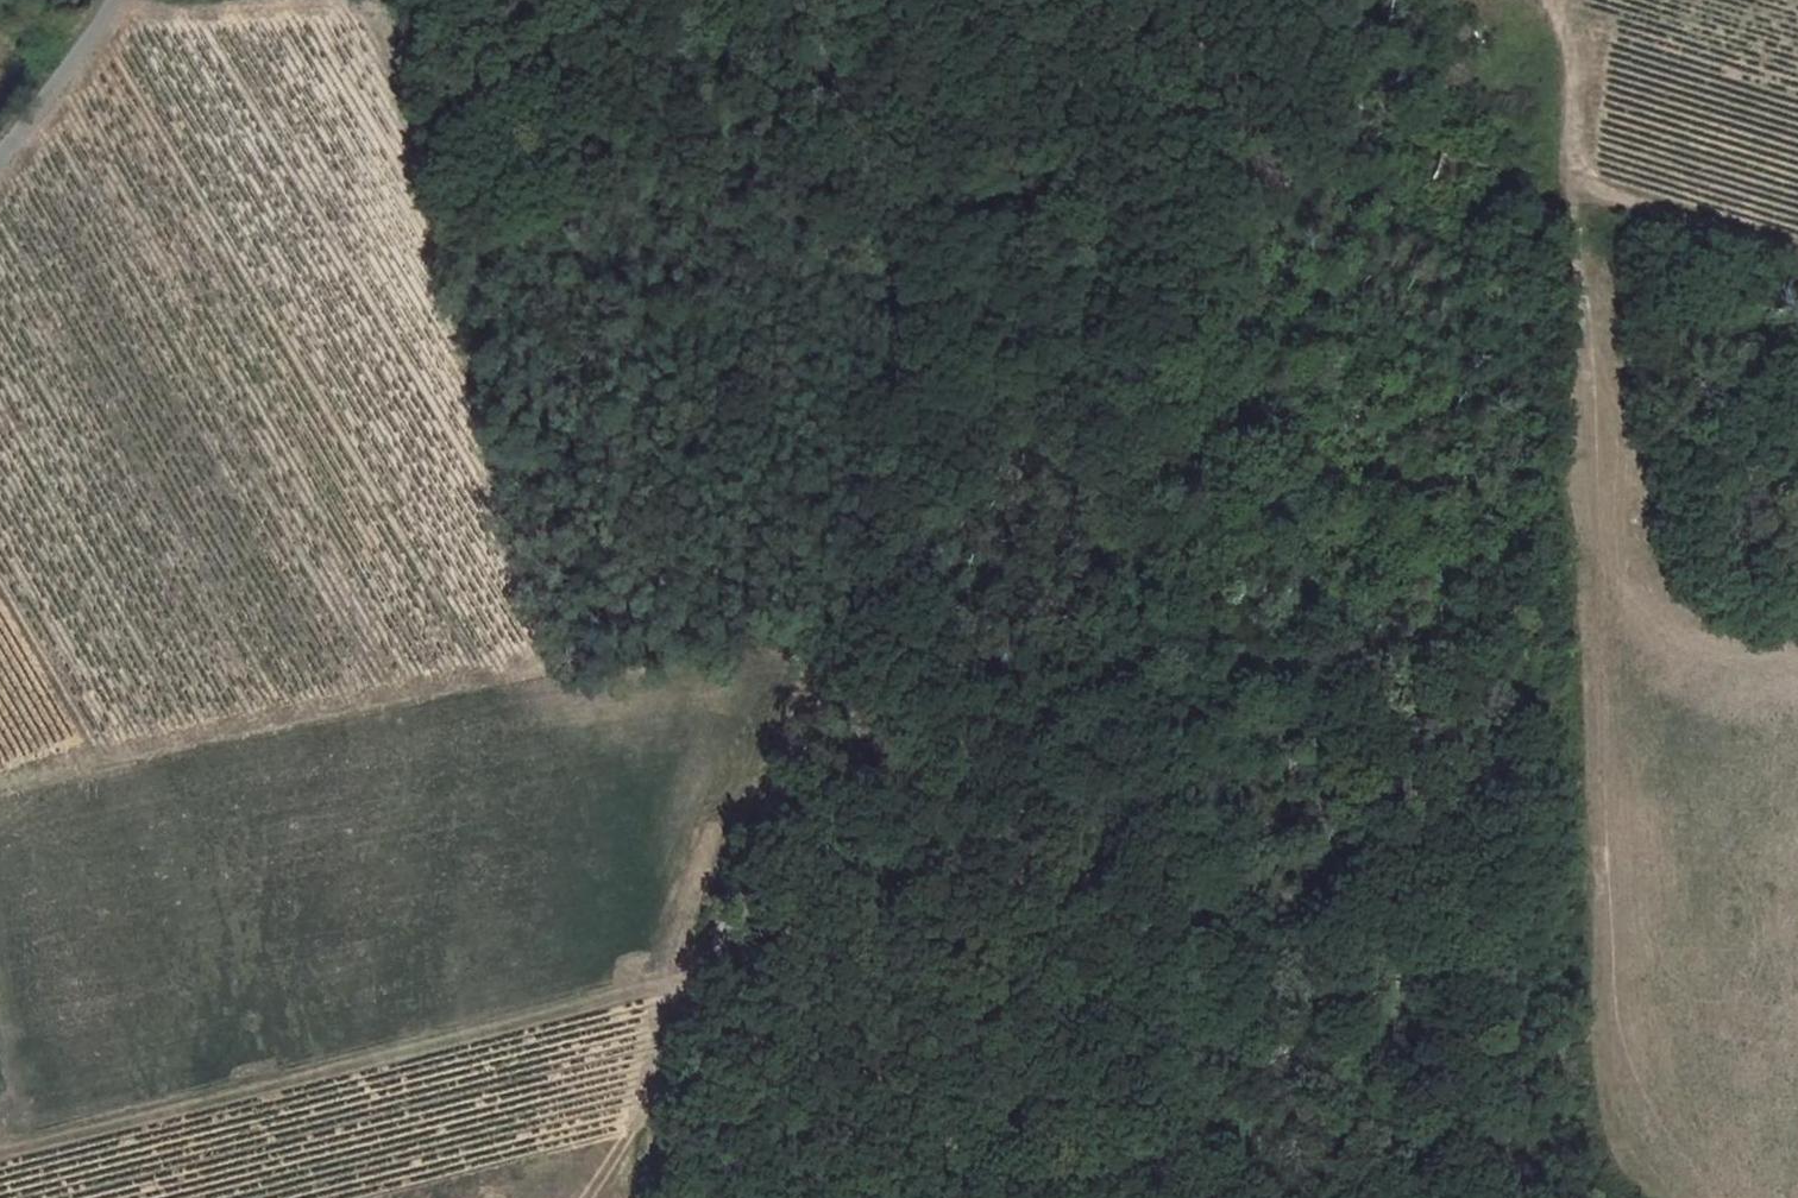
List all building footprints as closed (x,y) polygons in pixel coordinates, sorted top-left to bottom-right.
[(1434,145),(1419,188),(1477,208),(1492,166),(1434,145)]
